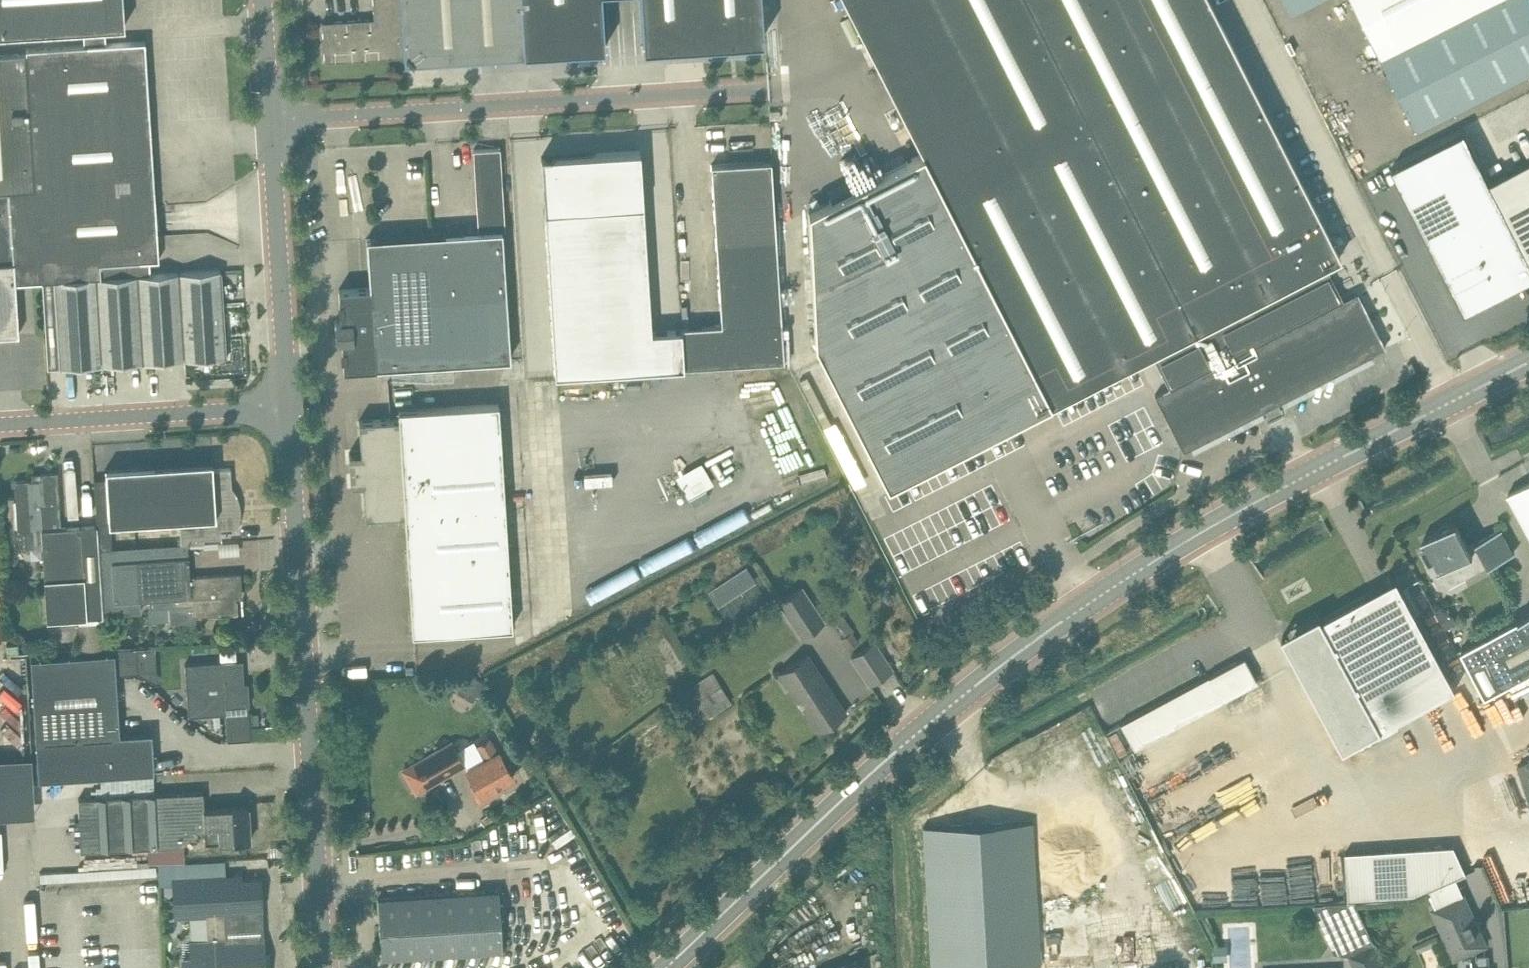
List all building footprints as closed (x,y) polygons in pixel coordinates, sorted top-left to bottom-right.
[(83,27),(84,44),(107,43),(106,26),(124,25),(122,0),(0,0),(0,32),(83,27)] [(374,17),(322,21),(325,61),(404,56),(404,60),(604,47),(601,0),(373,0),(374,17)] [(760,0),(640,0),(643,45),(763,37),(760,0)] [(922,151),(906,160),(884,171),(852,188),(831,199),(808,210),(815,342),(888,485),(1050,402),(1051,403),(1218,318),(1224,329),(1232,345),(1236,353),(1155,394),(1183,450),(1191,446),(1262,410),(1281,399),(1371,354),(1385,346),(1357,291),(1339,300),(1321,265),(1339,256),(1330,238),(1209,0),(845,0),(922,151)] [(1293,12),(1316,0),(1287,0),(1293,12)] [(1418,128),(1528,72),(1528,0),(1353,0),(1418,128)] [(44,330),(41,280),(150,273),(149,259),(158,259),(145,40),(107,43),(84,44),(26,48),(26,52),(0,54),(0,335),(18,334),(18,331),(44,330)] [(1465,129),(1392,166),(1450,282),(1451,281),(1466,311),(1495,296),(1528,279),(1528,254),(1500,196),(1491,179),(1465,129)] [(541,155),(554,374),(556,374),(684,365),(681,328),(651,330),(640,149),(541,155)] [(711,164),(721,324),(681,328),(684,365),(784,359),(771,160),(711,164)] [(1500,196),(1528,254),(1528,181),(1500,196)] [(433,233),(366,236),(369,285),(339,287),(340,317),(335,318),(336,338),(342,337),(343,367),(382,365),(383,387),(397,386),(395,364),(510,358),(500,199),(461,201),(463,231),(433,233)] [(41,280),(44,330),(47,367),(227,357),(222,269),(150,273),(41,280)] [(404,512),(412,632),(512,626),(498,402),(398,408),(397,386),(383,387),(385,418),(359,419),(361,451),(349,452),(351,483),(363,483),(365,515),(404,512)] [(685,496),(710,481),(698,460),(672,475),(685,496)] [(105,467),(106,477),(94,478),(97,524),(99,549),(111,548),(110,524),(180,520),(181,543),(187,543),(187,542),(204,540),(204,537),(222,536),(221,533),(231,532),(230,530),(237,529),(236,510),(233,510),(230,467),(213,468),(212,461),(105,467)] [(40,478),(14,479),(17,531),(14,531),(15,548),(42,546),(47,619),(79,617),(81,648),(105,647),(103,613),(99,549),(97,524),(61,527),(57,471),(39,472),(40,478)] [(1508,492),(1528,532),(1528,481),(1508,492)] [(1428,547),(1421,551),(1428,565),(1435,561),(1447,583),(1486,562),(1488,566),(1513,553),(1500,528),(1475,541),(1476,543),(1469,547),(1456,522),(1456,521),(1423,538),(1428,547)] [(111,548),(99,549),(103,613),(140,611),(139,598),(149,598),(150,607),(169,606),(170,620),(195,619),(195,615),(237,612),(235,589),(241,589),(240,572),(189,575),(187,543),(181,543),(111,548)] [(719,607),(757,581),(746,565),(708,591),(719,607)] [(801,586),(779,600),(802,636),(824,621),(801,586)] [(1327,696),(1353,744),(1357,741),(1361,748),(1362,748),(1358,741),(1457,687),(1403,588),(1371,605),(1366,595),(1323,618),(1321,614),(1291,630),(1315,674),(1308,678),(1320,700),(1327,696)] [(1478,640),(1461,649),(1485,695),(1503,685),(1528,671),(1528,612),(1478,640)] [(892,670),(873,641),(851,656),(870,684),(892,670)] [(114,652),(115,673),(136,671),(134,648),(114,649),(114,652)] [(114,652),(30,657),(38,779),(154,772),(151,732),(119,734),(115,673),(114,652)] [(806,653),(779,670),(819,730),(846,712),(806,653)] [(1209,675),(1120,722),(1134,748),(1170,728),(1167,723),(1219,695),(1219,696),(1254,677),(1255,678),(1256,678),(1244,655),(1208,675),(1209,675)] [(248,682),(244,682),(242,659),(184,663),(186,692),(158,694),(214,740),(227,740),(226,713),(249,711),(248,705),(249,704),(248,682)] [(696,725),(732,701),(712,671),(676,694),(696,725)] [(485,758),(467,769),(474,782),(470,784),(479,801),(496,791),(494,787),(500,784),(513,776),(503,759),(499,751),(497,751),(489,737),(477,743),(485,758)] [(405,771),(418,792),(465,764),(452,743),(405,771)] [(34,814),(31,756),(0,758),(0,816),(34,814)] [(1518,764),(1528,791),(1528,760),(1518,764)] [(79,797),(80,850),(183,844),(199,826),(204,825),(205,843),(250,840),(248,805),(204,808),(203,791),(79,797)] [(924,826),(931,967),(1138,967),(1138,960),(1089,963),(1041,966),(1039,933),(1037,905),(1032,820),(924,826)] [(289,845),(277,845),(277,855),(290,855),(289,845)] [(191,956),(182,956),(183,967),(265,967),(260,877),(226,879),(225,860),(175,863),(176,882),(175,882),(176,911),(206,910),(208,940),(190,941),(191,956)] [(1473,887),(1486,882),(1481,866),(1455,875),(1459,887),(1471,884),(1473,887)] [(1091,868),(1051,875),(1055,902),(1096,896),(1091,868)] [(377,896),(381,958),(503,950),(499,888),(377,896)] [(1435,929),(1441,926),(1454,955),(1457,956),(1485,943),(1464,895),(1433,908),(1435,912),(1429,914),(1428,917),(1432,927),(1435,929)] [(1055,902),(1037,905),(1039,933),(1087,927),(1104,924),(1100,899),(1099,896),(1096,896),(1055,902)] [(1089,963),(1087,927),(1039,933),(1041,966),(1089,963)] [(1349,954),(1356,967),(1387,967),(1375,942),(1349,954)] [(1489,967),(1488,957),(1470,958),(1470,967),(1483,967),(1489,967)] [(861,958),(837,967),(861,967),(861,958)]
